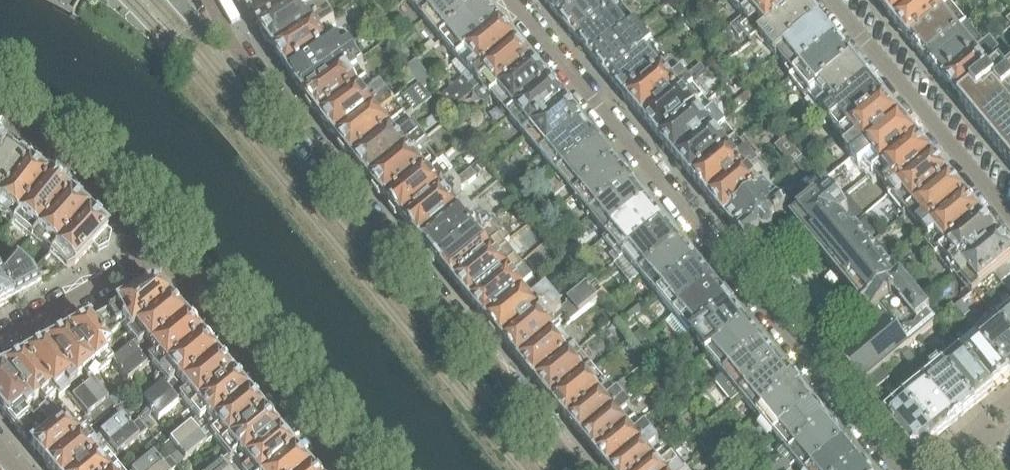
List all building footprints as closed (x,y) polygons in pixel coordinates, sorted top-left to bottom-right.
[(73,12),(77,15),(85,0),(52,0),(73,12)] [(248,9),(250,14),(255,15),(260,24),(259,25),(260,26),(303,0),(244,0),(248,9)] [(331,19),(325,9),(320,12),(313,0),(312,0),(262,31),(277,55),(331,19)] [(451,0),(409,0),(408,1),(425,21),(451,0)] [(485,6),(480,0),(451,0),(425,21),(441,42),(485,6)] [(593,0),(550,0),(546,4),(563,25),(593,0)] [(621,9),(614,0),(593,0),(563,25),(579,44),(621,9)] [(766,0),(728,0),(737,10),(723,21),(729,29),(730,28),(740,21),(743,18),(744,19),(766,0)] [(803,3),(801,0),(766,0),(744,19),(760,38),(803,3)] [(924,0),(881,0),(877,4),(894,24),(924,0)] [(949,10),(941,0),(924,0),(894,24),(909,43),(949,10)] [(776,58),(778,57),(819,22),(803,3),(760,38),(776,58)] [(459,63),(503,28),(485,6),(441,42),(459,63)] [(595,64),(638,29),(621,9),(579,44),(595,64)] [(927,64),(967,30),(951,11),(950,11),(949,10),(909,43),(927,64)] [(973,27),(983,19),(979,15),(969,23),(973,27)] [(381,22),(377,17),(373,21),(377,26),(381,22)] [(290,75),(339,43),(331,32),(337,28),(331,19),(277,55),(281,62),(290,75)] [(794,76),(836,42),(819,22),(778,57),(794,76)] [(475,82),(518,47),(503,28),(459,63),(453,67),(463,79),(434,103),(440,110),(459,94),(459,95),(475,82)] [(610,82),(654,48),(638,29),(595,64),(610,82)] [(942,83),(984,49),(967,30),(927,64),(942,83)] [(378,48),(387,42),(383,37),(374,43),(378,48)] [(306,99),(360,62),(351,49),(346,40),(339,44),(339,43),(290,75),(301,92),(306,99)] [(810,96),(852,62),(836,42),(794,76),(810,96)] [(960,104),(1001,70),(996,63),(1002,58),(991,45),(984,50),(984,49),(942,83),(960,104)] [(491,101),(534,65),(518,47),(475,82),(459,95),(459,94),(440,110),(440,111),(446,106),(452,112),(475,92),(485,105),(491,101)] [(628,103),(670,67),(654,48),(610,82),(628,103)] [(434,83),(418,61),(407,69),(420,87),(425,91),(434,83)] [(721,61),(710,70),(721,83),(732,74),(721,61)] [(323,122),(370,90),(360,75),(366,71),(360,62),(306,99),(316,113),(323,122)] [(826,115),(867,81),(852,62),(810,96),(826,115)] [(509,119),(550,85),(534,65),(491,101),(492,101),(493,100),(509,119)] [(643,122),(689,85),(673,65),(670,67),(628,103),(643,122)] [(695,81),(706,71),(701,66),(690,75),(695,81)] [(1007,77),(1001,70),(960,104),(1009,165),(1009,75),(1007,77)] [(843,135),(884,101),(867,81),(826,115),(843,135)] [(526,139),(567,105),(550,85),(509,119),(526,139)] [(660,142),(706,105),(689,85),(643,122),(660,142)] [(760,104),(775,91),(770,85),(754,98),(760,104)] [(407,122),(433,102),(425,91),(420,87),(393,106),(339,143),(353,161),(406,120),(407,122)] [(339,143),(393,106),(384,93),(376,98),(370,90),(323,122),(339,143)] [(736,115),(754,100),(748,93),(730,108),(736,115)] [(852,160),(900,120),(884,101),(843,135),(851,145),(844,150),(852,160)] [(542,158),(582,124),(567,105),(526,139),(542,158)] [(677,163),(722,125),(706,105),(660,142),(677,163)] [(427,135),(440,124),(434,116),(421,127),(427,135)] [(371,182),(423,141),(416,133),(407,122),(406,120),(353,161),(360,170),(371,182)] [(873,176),(875,175),(916,140),(900,120),(852,160),(859,169),(864,165),(873,176)] [(455,129),(449,122),(443,128),(448,134),(455,129)] [(558,178),(598,144),(582,124),(542,158),(558,178)] [(693,182),(738,144),(722,125),(677,163),(693,182)] [(483,139),(476,130),(465,139),(472,148),(483,139)] [(890,194),(932,159),(916,140),(875,175),(890,194)] [(388,204),(439,162),(430,152),(431,151),(423,141),(371,182),(388,204)] [(575,198),(615,164),(598,144),(558,178),(546,188),(556,199),(567,189),(575,198)] [(710,203),(756,166),(738,144),(693,182),(710,203)] [(24,164),(4,150),(0,147),(0,199),(24,164)] [(907,214),(948,179),(932,159),(890,194),(907,214)] [(406,225),(455,184),(446,173),(441,178),(432,168),(439,163),(439,162),(388,204),(406,225)] [(47,180),(24,164),(0,199),(0,216),(12,224),(14,225),(47,180)] [(591,218),(632,184),(615,164),(575,198),(591,218)] [(725,221),(764,188),(770,183),(756,166),(710,203),(725,221)] [(923,234),(965,199),(948,179),(907,214),(923,234)] [(32,239),(68,197),(47,180),(14,225),(32,239)] [(487,228),(480,219),(476,222),(458,200),(464,195),(455,184),(406,225),(440,267),(487,228)] [(608,237),(648,204),(632,184),(591,218),(607,237),(608,237)] [(772,226),(786,215),(764,188),(725,221),(746,247),(762,234),(764,237),(770,238),(774,234),(775,229),(772,226)] [(812,245),(846,217),(849,214),(830,191),(793,222),(812,245)] [(50,255),(87,213),(68,197),(32,239),(39,245),(50,255)] [(939,254),(982,219),(965,199),(923,234),(928,240),(930,242),(926,245),(936,257),(939,254)] [(625,258),(665,224),(648,204),(608,237),(622,253),(617,257),(616,255),(605,264),(610,270),(621,261),(625,258)] [(108,248),(111,236),(87,213),(50,255),(49,255),(65,271),(73,267),(92,248),(98,253),(108,248)] [(868,219),(859,226),(868,237),(877,229),(868,219)] [(955,274),(998,239),(982,219),(939,254),(955,274)] [(577,237),(592,225),(588,220),(573,232),(577,237)] [(641,277),(681,244),(665,224),(625,258),(641,277)] [(456,286),(498,252),(487,239),(493,234),(487,228),(440,267),(456,286)] [(534,288),(525,277),(504,252),(518,240),(515,237),(501,249),(498,252),(456,286),(488,325),(534,288)] [(1009,262),(1009,253),(998,239),(955,274),(971,294),(1009,262)] [(658,298),(698,265),(681,244),(641,277),(658,298)] [(36,278),(33,271),(23,262),(16,256),(0,273),(0,277),(13,301),(40,285),(36,278)] [(908,286),(904,281),(901,278),(896,282),(889,274),(892,272),(882,259),(879,262),(874,256),(866,263),(861,256),(844,270),(847,273),(840,279),(864,308),(887,289),(894,298),(908,286)] [(613,274),(624,265),(621,261),(610,270),(613,274)] [(674,317),(714,284),(698,265),(658,298),(674,317)] [(13,301),(0,277),(0,308),(13,301)] [(691,338),(731,304),(714,284),(674,317),(691,338)] [(860,384),(880,368),(919,336),(937,321),(908,286),(894,298),(872,316),(880,326),(840,358),(839,359),(860,384)] [(127,337),(169,302),(159,289),(149,288),(88,322),(104,340),(123,326),(128,332),(126,335),(127,337)] [(506,347),(557,304),(548,294),(543,298),(534,288),(488,325),(506,347)] [(521,366),(558,334),(550,324),(562,314),(571,324),(598,301),(587,288),(579,295),(575,298),(570,303),(567,306),(568,307),(563,311),(557,304),(506,347),(521,366)] [(872,316),(894,298),(887,289),(864,308),(865,310),(866,309),(872,316)] [(120,375),(185,321),(169,302),(127,337),(135,346),(132,350),(131,348),(118,358),(112,362),(112,366),(120,375)] [(1001,310),(1004,314),(997,319),(1009,336),(1009,302),(1001,310)] [(708,358),(748,325),(731,304),(691,338),(708,358)] [(629,323),(645,310),(640,305),(624,318),(629,323)] [(997,319),(989,326),(986,321),(973,332),(977,337),(1009,378),(1009,377),(1009,336),(997,319)] [(158,374),(199,339),(185,321),(120,375),(127,383),(115,393),(121,400),(134,389),(128,382),(149,363),(158,374)] [(111,349),(104,340),(88,322),(66,335),(100,376),(112,366),(112,362),(118,358),(111,349)] [(645,342),(630,323),(623,329),(638,348),(645,342)] [(725,379),(765,345),(748,325),(708,358),(725,379)] [(538,386),(576,355),(558,334),(521,366),(538,386)] [(100,376),(66,335),(45,346),(75,383),(82,378),(86,382),(79,388),(98,411),(109,401),(107,399),(92,383),(100,376)] [(1009,378),(977,337),(961,351),(994,391),(1009,378)] [(150,411),(214,356),(199,339),(158,374),(165,382),(142,402),(150,411)] [(740,397),(780,364),(765,345),(725,379),(740,397)] [(75,383),(45,346),(24,358),(55,398),(58,401),(66,395),(85,416),(87,419),(98,411),(79,388),(73,394),(69,389),(75,383)] [(994,391),(961,351),(943,365),(976,406),(994,391)] [(909,353),(903,358),(912,368),(918,363),(909,353)] [(553,405),(592,374),(576,355),(538,386),(553,405)] [(188,411),(230,376),(214,356),(150,411),(158,421),(181,402),(188,411)] [(55,398),(24,358),(1,371),(51,431),(61,422),(47,405),(55,398)] [(757,418),(798,385),(780,364),(740,397),(757,418)] [(976,406),(943,365),(924,381),(957,421),(976,406)] [(869,395),(889,379),(880,368),(860,384),(861,386),(862,386),(869,395)] [(1,371),(0,372),(0,412),(30,449),(51,431),(1,371)] [(571,425),(608,393),(592,374),(553,405),(569,425),(570,424),(571,425)] [(201,433),(246,395),(230,376),(188,411),(194,418),(190,426),(161,450),(169,459),(201,433)] [(957,421),(924,381),(905,397),(938,437),(957,421)] [(774,438),(814,405),(798,385),(757,418),(774,438)] [(584,441),(639,397),(636,393),(628,399),(624,405),(619,398),(615,401),(608,393),(571,425),(584,441)] [(597,457),(636,427),(629,419),(633,415),(632,413),(647,401),(642,394),(639,397),(584,441),(597,457)] [(220,449),(261,414),(246,395),(201,433),(169,459),(170,460),(177,468),(212,439),(220,449)] [(938,437),(905,397),(884,414),(912,450),(922,451),(938,437)] [(84,435),(115,408),(109,401),(98,411),(87,419),(85,416),(77,423),(70,415),(62,422),(61,422),(51,431),(30,449),(45,467),(84,435)] [(829,423),(814,405),(774,438),(784,450),(778,455),(779,457),(766,467),(769,469),(774,469),(829,423)] [(276,433),(261,414),(220,449),(227,457),(212,469),(231,469),(276,433)] [(130,429),(121,418),(91,443),(84,435),(45,467),(48,469),(81,469),(130,429)] [(127,462),(121,454),(147,433),(138,422),(130,429),(81,469),(118,469),(127,462)] [(845,443),(829,423),(774,469),(791,469),(796,465),(800,469),(813,469),(845,443)] [(659,435),(666,429),(663,426),(656,432),(659,435)] [(652,438),(647,432),(643,435),(636,427),(597,457),(597,458),(607,469),(613,469),(652,438)] [(231,469),(244,469),(241,466),(244,463),(248,468),(245,469),(271,469),(293,452),(276,433),(231,469)] [(658,450),(665,444),(658,435),(653,439),(652,438),(613,469),(652,469),(665,459),(658,450)] [(861,462),(845,443),(813,469),(852,469),(861,462)] [(293,452),(271,469),(307,469),(293,452)] [(687,469),(699,460),(693,453),(682,462),(680,460),(672,467),(665,459),(652,469),(687,469)] [(162,467),(159,464),(152,456),(136,469),(158,469),(162,467)] [(177,468),(170,460),(164,464),(162,462),(159,464),(162,467),(158,469),(175,469),(177,468)]
